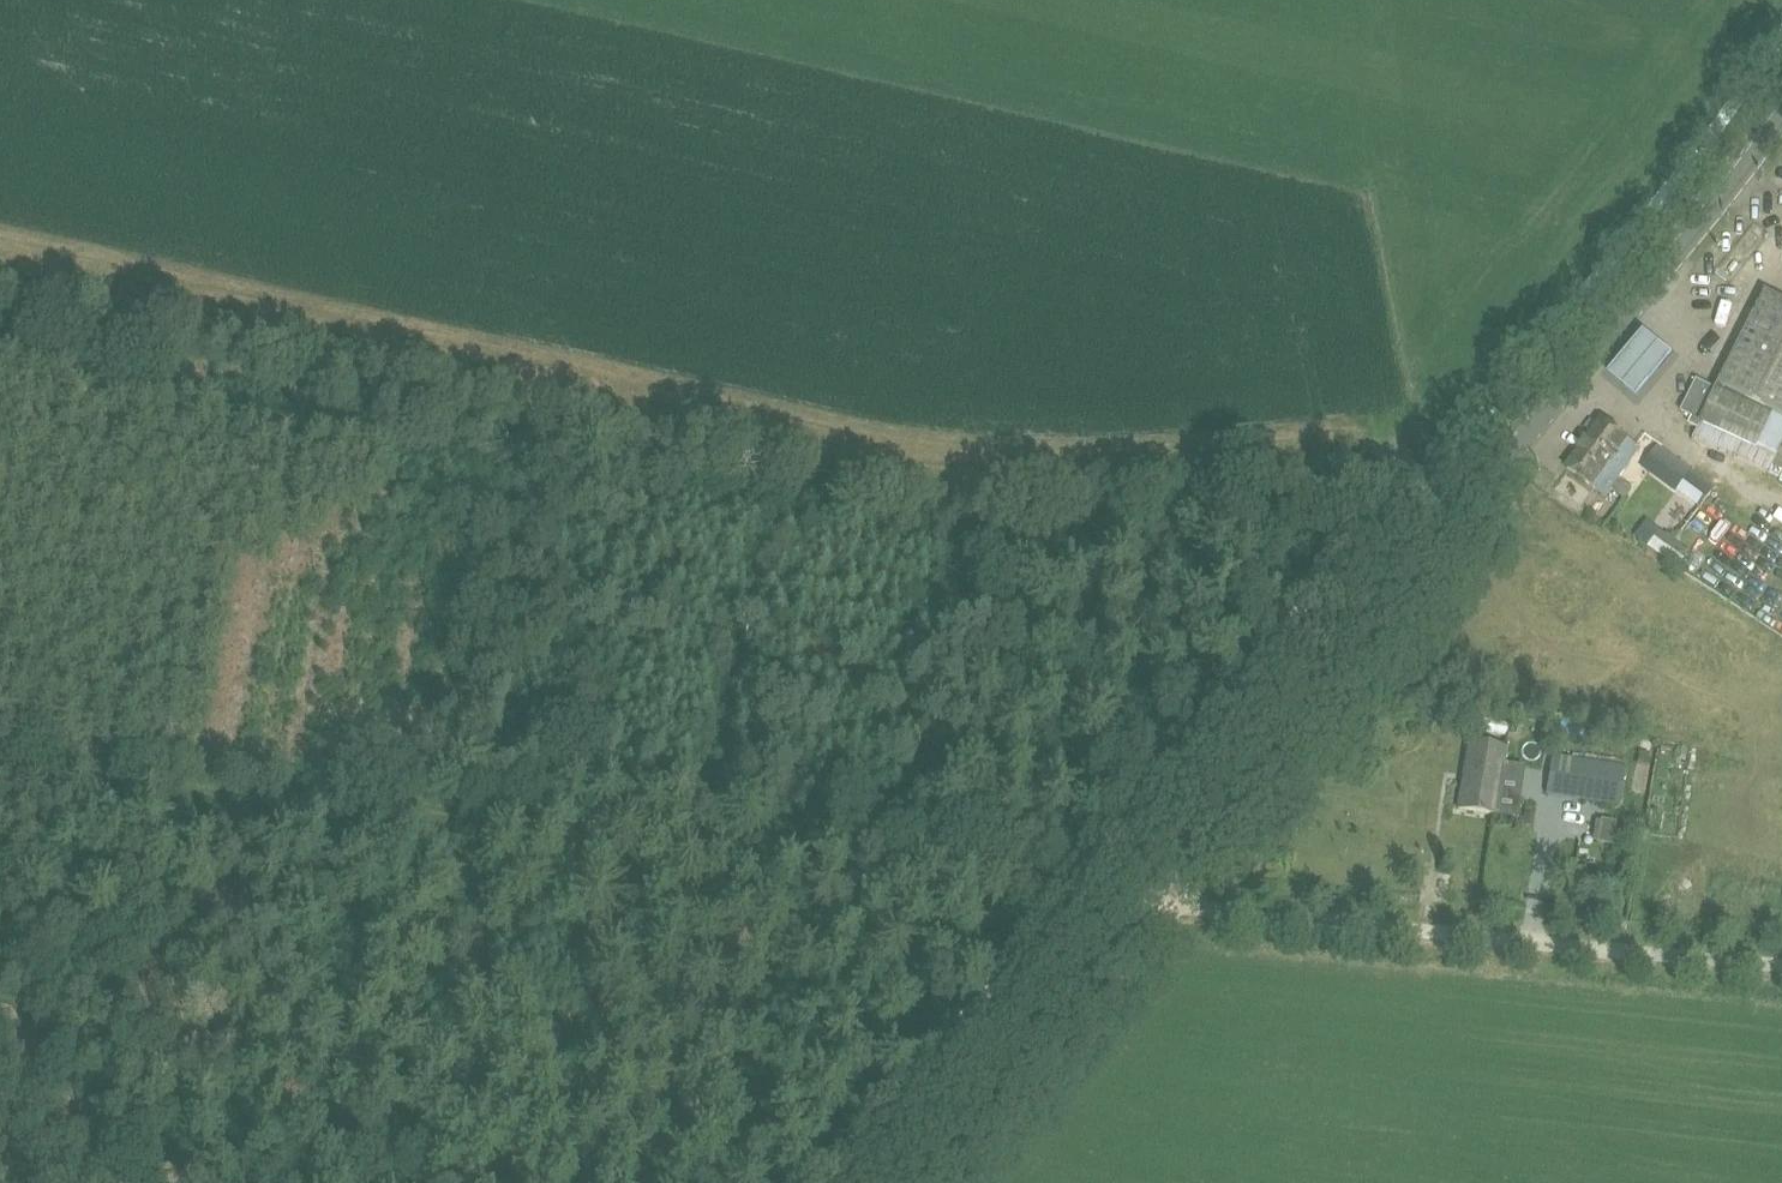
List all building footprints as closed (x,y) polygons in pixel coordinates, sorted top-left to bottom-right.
[(1767,292),(1720,391),(1700,382),(1685,413),(1781,458),(1781,455),(1781,299),(1767,292)] [(1644,398),(1681,357),(1653,332),(1615,373),(1644,398)] [(1634,487),(1620,476),(1641,449),(1603,419),(1567,466),(1605,496),(1611,488),(1624,499),(1634,487)] [(1642,467),(1675,492),(1692,470),(1659,445),(1642,467)] [(1718,447),(1713,458),(1733,465),(1737,454),(1718,447)] [(1676,491),(1701,509),(1717,488),(1693,470),(1676,491)] [(1585,486),(1571,505),(1594,522),(1608,504),(1585,486)] [(1636,537),(1679,567),(1685,558),(1672,548),(1677,541),(1648,520),(1636,537)] [(1717,551),(1752,571),(1761,555),(1726,535),(1717,551)] [(1781,574),(1781,557),(1771,549),(1762,560),(1781,574)] [(1641,738),(1638,749),(1650,752),(1652,741),(1641,738)] [(1498,815),(1508,747),(1470,742),(1461,809),(1498,815)] [(1626,766),(1554,754),(1548,794),(1620,806),(1626,766)] [(1636,762),(1632,791),(1644,793),(1650,765),(1636,762)]
